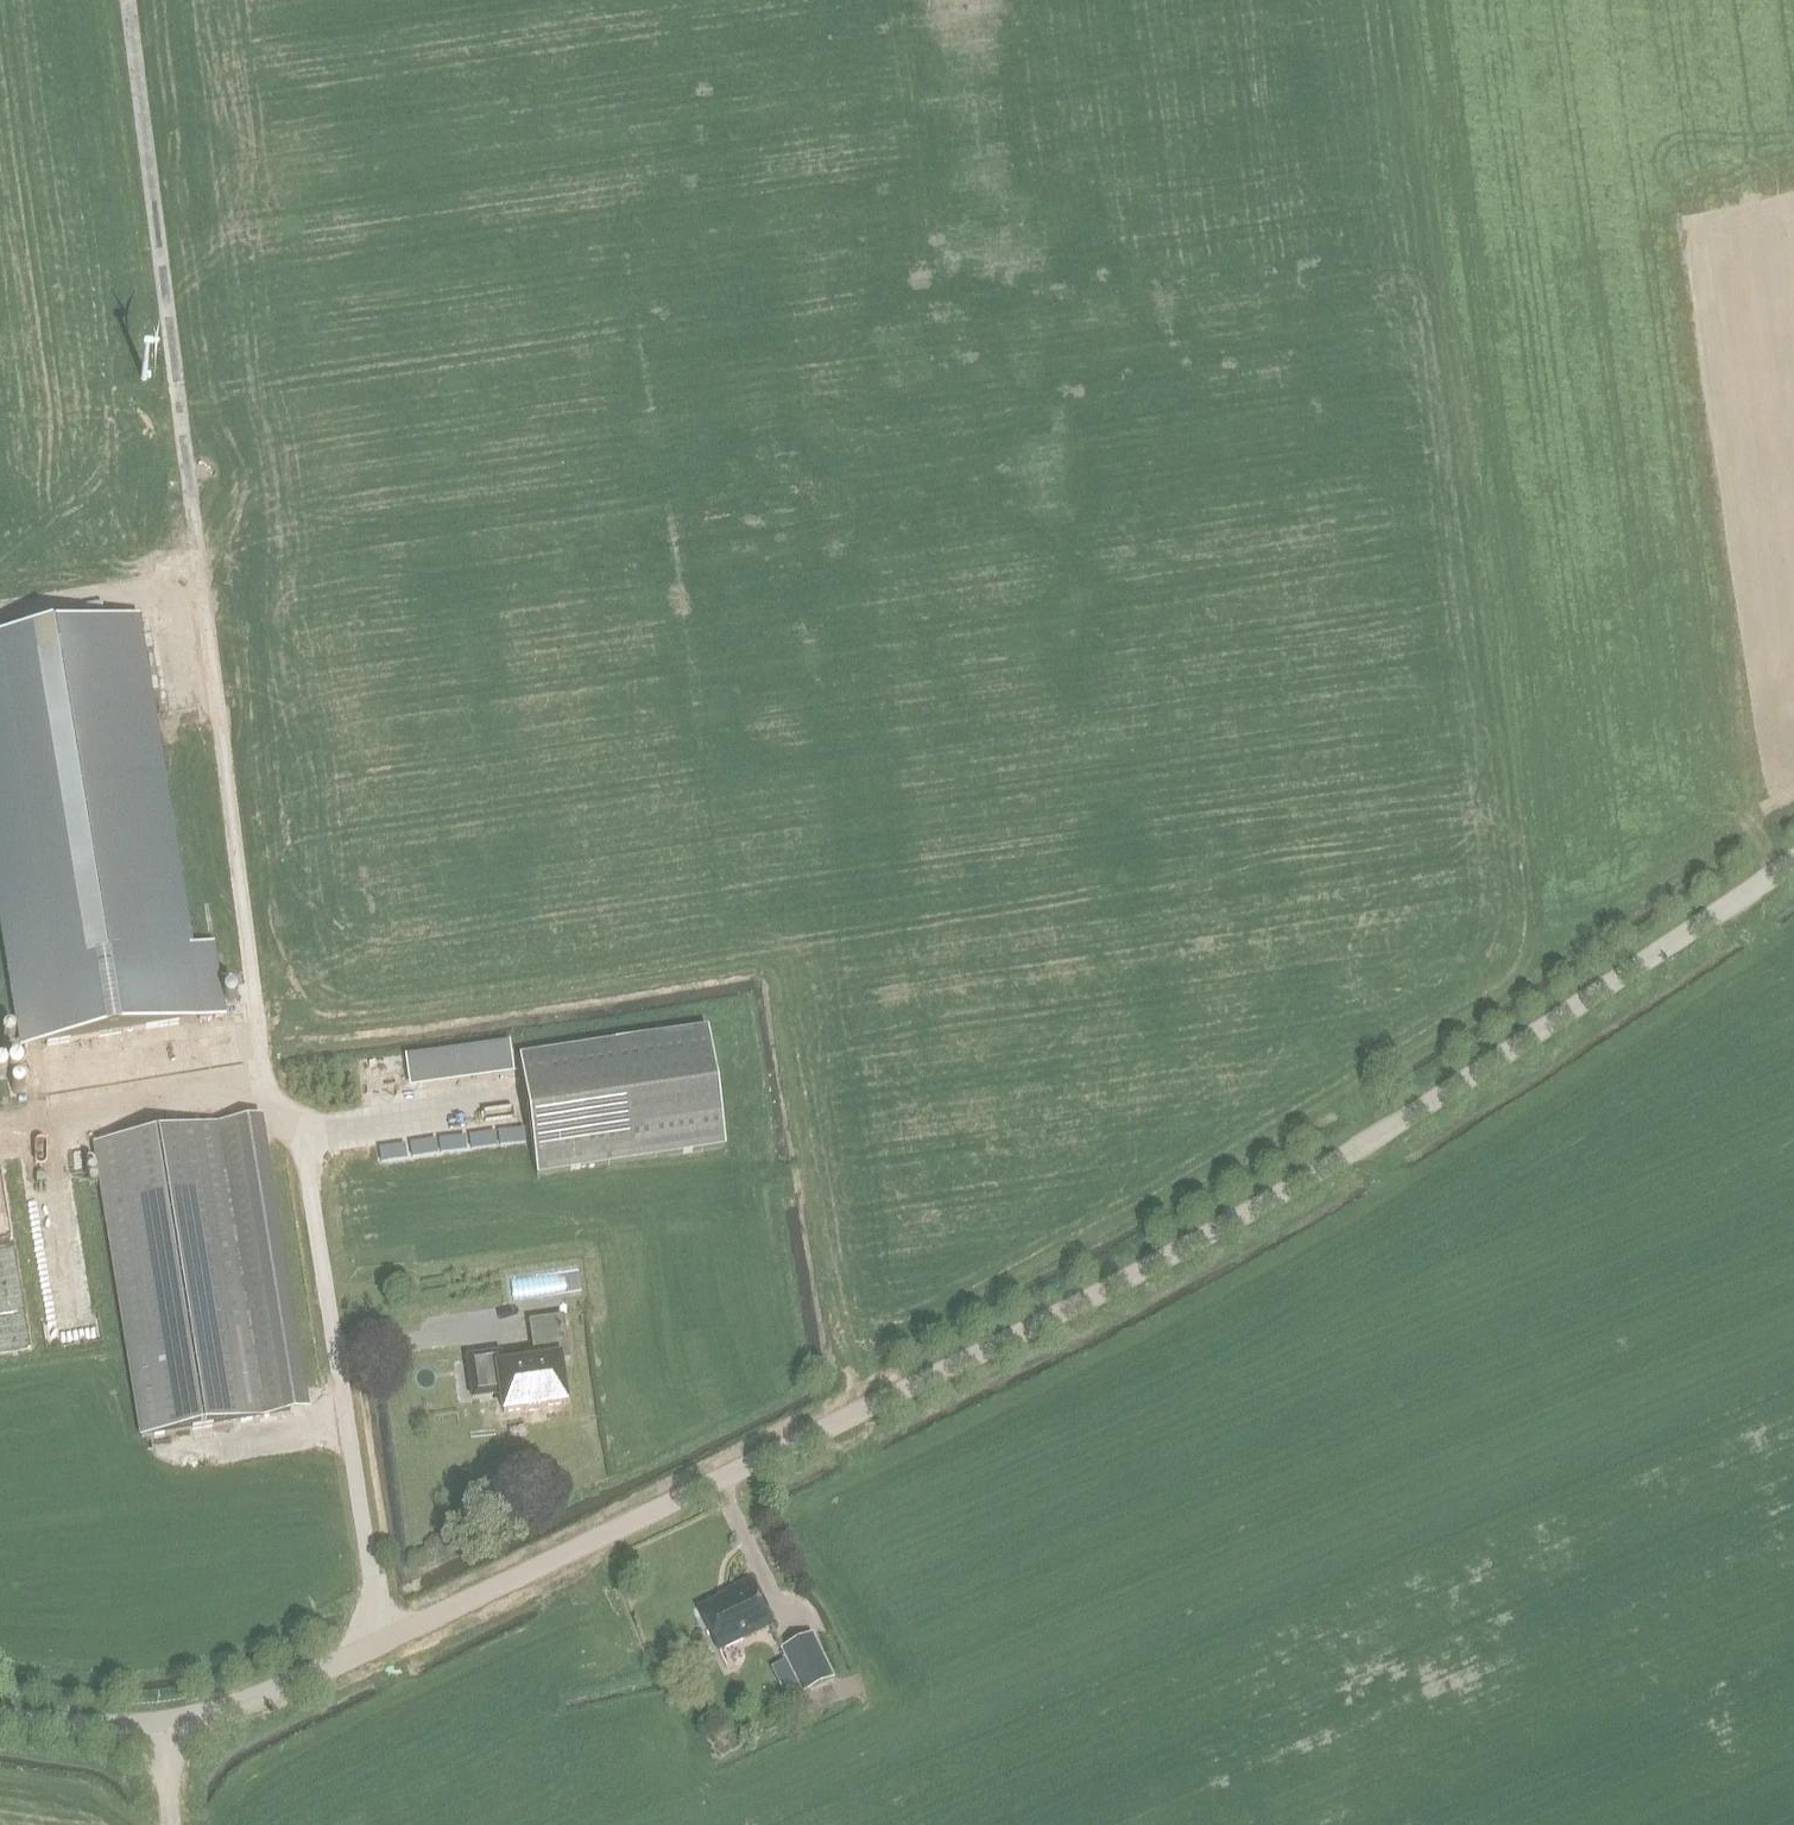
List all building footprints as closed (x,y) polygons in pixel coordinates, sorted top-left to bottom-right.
[(24,1052),(225,1020),(213,944),(186,948),(134,619),(0,640),(0,904),(24,1052)] [(519,1062),(537,1183),(726,1154),(708,1034),(519,1062)] [(242,1123),(221,1127),(269,1420),(290,1416),(242,1123)] [(221,1127),(94,1147),(142,1440),(269,1420),(221,1127)] [(0,1248),(0,1322),(30,1318),(19,1246),(0,1248)] [(508,1324),(513,1354),(464,1362),(470,1399),(482,1397),(485,1417),(546,1407),(539,1365),(550,1363),(543,1319),(508,1324)] [(699,1613),(718,1651),(770,1626),(749,1582),(728,1593),(730,1597),(699,1613)] [(812,1637),(782,1652),(803,1695),(832,1680),(812,1637)]
